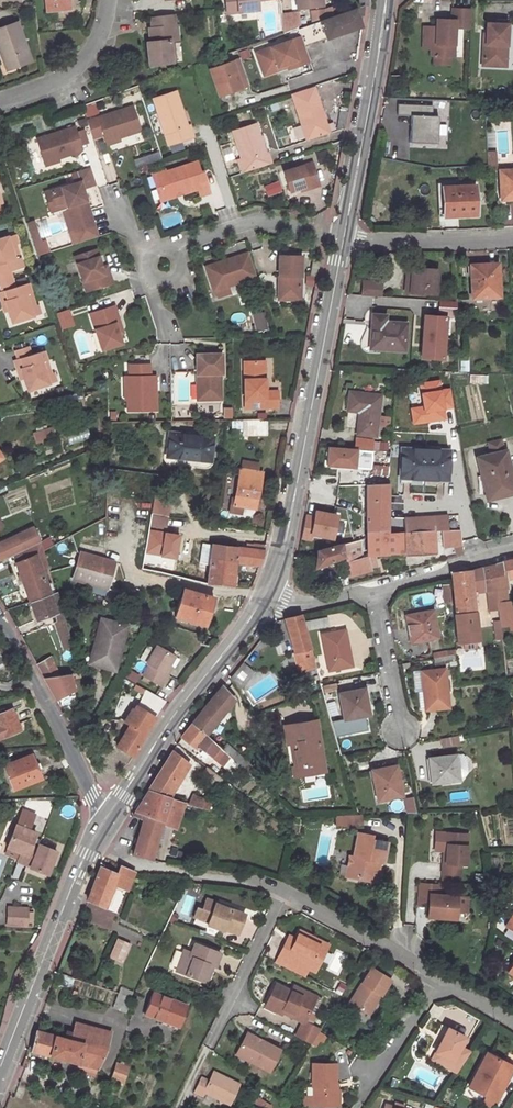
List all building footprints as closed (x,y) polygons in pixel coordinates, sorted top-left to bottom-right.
[(48,11),(70,9),(69,0),(46,0),(48,11)] [(257,1),(257,0),(225,0),(227,14),(258,10),(257,1)] [(298,9),(322,7),(321,0),(297,0),(298,9)] [(300,36),(303,46),(361,26),(358,19),(362,18),(363,5),(297,29),(300,36)] [(310,11),(311,21),(337,12),(336,5),(310,11)] [(470,28),(471,9),(451,9),(451,19),(436,18),(435,26),(431,26),(430,48),(430,55),(433,55),(450,56),(454,56),(455,28),(470,28)] [(283,31),(297,26),(297,24),(300,23),(299,11),(281,13),(283,31)] [(151,16),(152,28),(174,26),(173,14),(151,16)] [(0,27),(0,45),(8,67),(31,59),(17,21),(0,27)] [(486,34),(486,44),(483,44),(482,60),(499,61),(500,47),(503,45),(506,45),(506,42),(507,25),(487,24),(486,34)] [(174,26),(152,28),(149,28),(151,43),(169,42),(178,41),(176,26),(174,26)] [(423,26),(422,48),(430,48),(431,26),(423,26)] [(300,36),(254,52),(260,69),(273,64),(274,67),(285,64),(286,67),(287,69),(298,65),(296,61),(307,57),(303,46),(300,36)] [(169,42),(151,43),(148,44),(150,65),(171,63),(169,42)] [(482,65),(505,67),(506,45),(503,45),(500,47),(499,61),(482,60),(482,65)] [(433,63),(449,64),(450,56),(433,55),(433,63)] [(296,61),(298,65),(309,61),(307,57),(296,61)] [(239,58),(209,69),(218,94),(249,83),(239,58)] [(260,69),(262,75),(286,67),(285,64),(274,67),(273,64),(260,69)] [(126,68),(115,71),(118,80),(129,76),(126,68)] [(292,95),(307,142),(329,135),(313,88),(292,95)] [(153,98),(168,144),(192,136),(189,125),(186,126),(182,127),(177,111),(181,109),(175,91),(153,98)] [(118,138),(139,130),(131,106),(86,121),(92,138),(102,135),(104,140),(117,136),(118,138)] [(410,114),(410,142),(438,142),(438,115),(432,115),(432,106),(399,106),(399,114),(410,114)] [(177,111),(182,127),(186,126),(181,109),(177,111)] [(339,122),(346,124),(348,113),(341,111),(339,122)] [(346,124),(339,122),(337,132),(345,130),(346,124)] [(232,132),(242,162),(254,158),(258,169),(271,164),(267,153),(265,154),(255,124),(232,132)] [(74,127),(35,139),(43,163),(58,158),(74,153),(75,156),(81,149),(74,127)] [(105,144),(118,139),(118,138),(117,136),(104,140),(105,144)] [(486,153),(487,161),(495,161),(495,153),(486,153)] [(44,166),(59,161),(58,158),(43,163),(44,166)] [(180,193),(196,188),(199,196),(208,193),(201,171),(198,172),(194,161),(163,171),(163,169),(149,174),(154,188),(157,186),(160,188),(164,199),(175,195),(173,192),(179,190),(180,193)] [(487,161),(487,171),(496,171),(495,161),(487,161)] [(300,187),(309,185),(310,187),(320,184),(313,162),(283,171),(290,191),(300,187)] [(500,170),(502,197),(512,197),(512,169),(500,170)] [(65,206),(73,230),(91,225),(86,210),(88,209),(83,194),(81,195),(79,190),(81,189),(79,181),(48,191),(53,204),(64,201),(65,206)] [(477,185),(444,186),(445,216),(478,215),(477,185)] [(154,188),(158,200),(164,199),(160,188),(157,186),(154,188)] [(49,211),(65,206),(64,201),(53,204),(48,191),(43,192),(49,211)] [(40,242),(33,219),(25,222),(32,244),(40,242)] [(17,243),(14,234),(6,237),(9,245),(14,244),(17,243)] [(6,237),(0,239),(0,274),(9,271),(21,267),(14,244),(9,245),(6,237)] [(32,244),(36,256),(48,252),(44,240),(40,242),(32,244)] [(88,260),(98,257),(96,249),(85,253),(88,260)] [(248,252),(204,266),(211,287),(227,282),(228,285),(256,276),(248,252)] [(103,274),(101,267),(98,257),(88,260),(85,253),(74,256),(85,291),(111,283),(108,273),(103,274)] [(283,275),(283,293),(301,293),(302,255),(280,254),(279,275),(283,275)] [(496,262),(471,263),(472,297),(498,296),(496,262)] [(315,276),(317,266),(311,265),(308,275),(313,276),(315,276)] [(438,269),(413,266),(412,275),(409,275),(408,283),(406,283),(405,291),(437,293),(438,269)] [(11,279),(9,271),(0,274),(0,283),(11,279)] [(278,298),(301,299),(301,293),(283,293),(283,275),(279,275),(278,298)] [(312,286),(313,276),(306,275),(305,286),(312,286)] [(1,291),(14,287),(11,279),(0,283),(0,289),(1,291)] [(365,281),(363,295),(380,296),(381,283),(365,281)] [(0,292),(0,303),(1,305),(5,304),(7,312),(11,323),(32,316),(29,308),(34,307),(26,283),(14,287),(1,291),(0,292)] [(458,301),(439,300),(438,316),(457,317),(458,301)] [(29,308),(32,316),(40,314),(37,305),(34,307),(29,308)] [(118,333),(114,323),(118,321),(113,305),(89,312),(101,349),(121,342),(118,333)] [(57,313),(63,329),(74,325),(69,310),(57,313)] [(253,314),(255,331),(267,329),(265,312),(253,314)] [(384,315),(371,314),(370,338),(377,339),(376,349),(404,351),(405,323),(384,322),(384,315)] [(443,360),(446,318),(422,317),(420,359),(443,360)] [(29,355),(27,346),(13,350),(16,359),(29,355)] [(23,379),(26,391),(47,384),(45,375),(49,374),(42,350),(29,355),(16,359),(12,360),(16,372),(20,371),(23,379)] [(215,380),(215,374),(219,374),(220,374),(220,354),(195,354),(195,384),(201,384),(201,400),(219,400),(219,380),(215,380)] [(263,392),(263,379),(261,379),(260,361),(242,361),(242,408),(276,407),(276,399),(264,399),(263,392)] [(129,376),(130,398),(125,398),(126,410),(155,410),(154,391),(152,391),(152,385),(154,385),(154,376),(149,376),(149,364),(128,364),(128,376),(129,376)] [(45,375),(47,384),(55,381),(52,373),(49,374),(45,375)] [(420,392),(441,389),(440,380),(419,383),(420,392)] [(420,392),(422,406),(423,412),(444,409),(452,408),(449,388),(441,389),(420,392)] [(380,395),(349,391),(347,411),(358,412),(356,434),(376,436),(380,395)] [(423,412),(422,406),(411,408),(413,423),(445,419),(444,409),(423,412)] [(388,427),(389,417),(380,416),(379,426),(388,427)] [(269,422),(245,422),(245,436),(269,436),(269,422)] [(52,426),(33,433),(37,442),(55,436),(52,426)] [(214,437),(170,432),(168,455),(212,461),(214,437)] [(354,438),(353,448),(371,449),(372,440),(354,438)] [(486,443),(489,453),(504,449),(502,439),(486,443)] [(388,443),(373,441),(372,449),(387,451),(388,443)] [(451,448),(398,446),(397,478),(450,480),(451,448)] [(355,449),(326,447),(324,465),(354,467),(355,449)] [(476,457),(481,476),(484,476),(488,492),(497,490),(499,496),(512,493),(512,481),(505,450),(476,457)] [(388,467),(372,466),(372,475),(387,476),(388,467)] [(262,474),(240,471),(236,500),(232,500),(230,515),(245,517),(245,509),(258,510),(262,474)] [(387,532),(387,484),(367,485),(367,533),(387,532)] [(150,528),(168,531),(175,496),(157,493),(150,528)] [(315,515),(311,533),(332,537),(336,514),(334,514),(315,510),(315,515)] [(315,515),(306,513),(301,537),(310,539),(311,533),(315,515)] [(404,516),(404,532),(435,531),(441,531),(448,530),(448,515),(404,516)] [(168,531),(150,528),(146,552),(164,555),(168,531)] [(448,530),(441,531),(443,548),(462,546),(460,530),(448,530)] [(182,534),(168,531),(164,555),(178,557),(182,534)] [(404,532),(405,551),(405,554),(436,553),(435,531),(404,532)] [(367,533),(367,537),(368,556),(375,555),(387,555),(387,552),(405,551),(404,532),(387,532),(367,533)] [(6,559),(32,546),(26,535),(1,548),(6,559)] [(343,543),(344,557),(345,562),(368,556),(367,537),(343,543)] [(344,557),(343,543),(317,551),(314,569),(344,557)] [(258,566),(262,550),(259,550),(259,547),(252,546),(252,549),(211,544),(209,559),(258,566)] [(35,555),(40,570),(47,567),(43,551),(35,555)] [(84,554),(78,578),(112,587),(119,563),(84,554)] [(15,564),(30,603),(50,595),(40,570),(35,555),(15,564)] [(368,556),(371,568),(378,566),(375,555),(368,556)] [(372,570),(371,568),(368,556),(345,562),(345,563),(347,577),(372,570)] [(230,574),(231,562),(209,559),(208,572),(230,574)] [(512,579),(512,561),(502,563),(506,581),(512,579)] [(507,589),(506,581),(502,563),(481,569),(484,591),(498,590),(507,589)] [(144,567),(142,576),(158,579),(160,570),(144,567)] [(470,573),(472,593),(484,591),(481,569),(470,573)] [(458,642),(478,639),(472,593),(470,573),(451,571),(456,614),(455,614),(458,642)] [(234,574),(230,574),(208,572),(207,576),(206,585),(232,587),(234,574)] [(442,586),(443,604),(451,603),(449,585),(442,586)] [(216,598),(186,589),(178,616),(208,625),(216,598)] [(511,623),(507,589),(498,590),(502,624),(511,623)] [(50,595),(30,603),(37,620),(54,615),(60,613),(61,613),(55,593),(50,595)] [(434,608),(407,613),(411,640),(438,636),(434,608)] [(52,624),(62,651),(63,650),(72,648),(60,613),(54,615),(56,623),(52,624)] [(286,619),(295,652),(296,652),(300,651),(305,668),(315,665),(300,614),(286,619)] [(128,626),(101,618),(89,663),(116,671),(128,626)] [(345,626),(321,630),(327,668),(351,664),(345,626)] [(165,673),(170,665),(175,655),(156,645),(147,663),(149,665),(143,675),(162,686),(168,675),(165,673)] [(456,649),(433,652),(434,657),(457,653),(456,649)] [(305,668),(300,651),(296,652),(301,669),(305,668)] [(434,662),(457,658),(457,653),(434,657),(434,662)] [(44,676),(61,674),(51,656),(37,664),(44,676)] [(238,692),(254,672),(242,662),(229,679),(238,692)] [(450,705),(443,667),(422,671),(413,673),(416,691),(419,691),(422,707),(429,706),(429,709),(450,705)] [(61,674),(44,676),(57,699),(77,689),(73,673),(61,674)] [(205,737),(234,701),(222,687),(212,696),(192,724),(205,737)] [(136,743),(165,700),(147,689),(145,688),(126,721),(129,723),(116,743),(133,754),(140,745),(136,743)] [(364,688),(338,691),(342,718),(368,714),(364,688)] [(22,730),(13,707),(0,712),(0,738),(22,730)] [(181,738),(195,749),(198,746),(211,757),(219,749),(205,737),(192,724),(181,738)] [(317,725),(285,732),(288,750),(301,747),(302,755),(298,756),(303,781),(328,776),(317,725)] [(442,746),(458,743),(457,734),(440,737),(442,746)] [(229,758),(219,749),(211,757),(221,766),(229,758)] [(456,749),(428,753),(432,779),(436,778),(437,784),(440,786),(456,784),(459,780),(458,775),(459,775),(456,749)] [(177,778),(187,760),(172,751),(161,769),(173,776),(177,778)] [(30,754),(4,764),(13,788),(39,778),(30,754)] [(394,764),(365,769),(370,792),(399,788),(394,764)] [(162,795),(173,776),(161,769),(148,791),(162,795)] [(163,820),(162,824),(176,828),(183,802),(162,795),(148,791),(133,815),(142,820),(144,814),(163,820)] [(415,813),(412,797),(403,799),(405,813),(415,813)] [(162,824),(163,820),(144,814),(142,820),(132,855),(150,861),(162,824)] [(335,815),(335,828),(362,828),(362,815),(335,815)] [(34,832),(15,823),(6,845),(18,850),(15,859),(24,863),(28,854),(25,853),(29,843),(34,832)] [(445,843),(443,861),(441,861),(440,872),(458,873),(459,863),(464,863),(466,832),(443,831),(442,843),(445,843)] [(357,833),(353,858),(348,857),(345,878),(358,880),(360,874),(376,877),(378,869),(376,867),(377,862),(382,863),(386,843),(370,841),(370,836),(357,833)] [(28,854),(24,863),(28,865),(37,847),(29,843),(25,853),(28,854)] [(55,851),(38,843),(37,847),(28,865),(45,872),(55,851)] [(86,901),(103,908),(113,887),(125,891),(134,871),(119,865),(115,873),(101,868),(86,901)] [(439,883),(458,884),(458,873),(440,872),(439,883)] [(358,880),(375,883),(376,877),(360,874),(358,880)] [(439,883),(416,881),(414,903),(426,904),(427,892),(438,893),(439,883)] [(425,914),(452,916),(454,895),(438,893),(427,892),(426,904),(425,914)] [(459,896),(458,913),(468,913),(469,896),(459,896)] [(222,911),(215,908),(216,905),(217,903),(205,899),(198,918),(207,921),(206,924),(222,930),(223,928),(236,933),(243,915),(223,907),(222,911)] [(29,908),(9,909),(9,926),(29,926),(29,908)] [(503,925),(512,931),(512,909),(503,925)] [(306,971),(311,961),(319,965),(325,952),(309,944),(311,939),(298,933),(294,942),(292,947),(284,943),(278,955),(282,957),(278,966),(303,979),(306,971)] [(116,938),(107,959),(122,966),(131,944),(116,938)] [(294,942),(287,938),(284,943),(292,947),(294,942)] [(328,947),(311,939),(309,944),(325,952),(328,947)] [(174,971),(202,981),(209,964),(214,966),(219,953),(193,943),(190,952),(182,949),(174,971)] [(278,966),(282,957),(278,955),(273,964),(278,966)] [(314,975),(319,965),(311,961),(306,971),(314,975)] [(365,1014),(376,995),(380,997),(390,981),(371,969),(349,1004),(365,1014)] [(312,1004),(290,994),(274,986),(264,1008),(280,1016),(280,1014),(282,1010),(291,1015),(290,1019),(301,1024),(295,1037),(310,1045),(314,1038),(318,1033),(318,1032),(303,1024),(312,1004)] [(290,994),(312,1004),(315,999),(293,988),(290,994)] [(187,1005),(152,992),(143,1014),(178,1027),(187,1005)] [(119,994),(113,1008),(125,1013),(132,998),(119,994)] [(376,995),(365,1014),(368,1017),(380,997),(376,995)] [(291,1015),(282,1010),(280,1014),(290,1019),(291,1015)] [(69,1039),(107,1049),(112,1030),(74,1021),(69,1039)] [(459,1046),(463,1037),(445,1029),(433,1053),(451,1062),(459,1046)] [(77,1068),(96,1073),(98,1066),(107,1049),(69,1039),(36,1031),(30,1051),(79,1063),(77,1068)] [(243,1039),(259,1047),(261,1043),(245,1035),(243,1039)] [(234,1057),(268,1074),(277,1056),(279,1052),(261,1043),(259,1047),(243,1039),(234,1057)] [(451,1062),(433,1053),(430,1060),(453,1072),(468,1050),(459,1046),(451,1062)] [(466,1084),(483,1093),(491,1098),(492,1098),(510,1064),(484,1050),(466,1084)] [(130,1066),(118,1062),(112,1077),(124,1081),(130,1066)] [(310,1087),(312,1087),(311,1107),(321,1107),(333,1107),(333,1092),(330,1092),(331,1084),(333,1084),(333,1065),(311,1064),(310,1087)] [(203,1095),(229,1107),(238,1087),(212,1075),(208,1084),(199,1080),(192,1095),(201,1099),(203,1095)] [(478,1102),(487,1106),(491,1098),(483,1093),(478,1102)] [(504,1107),(506,1107),(512,1107),(512,1094),(504,1107)] [(257,1097),(253,1102),(262,1107),(265,1103),(257,1097)]
